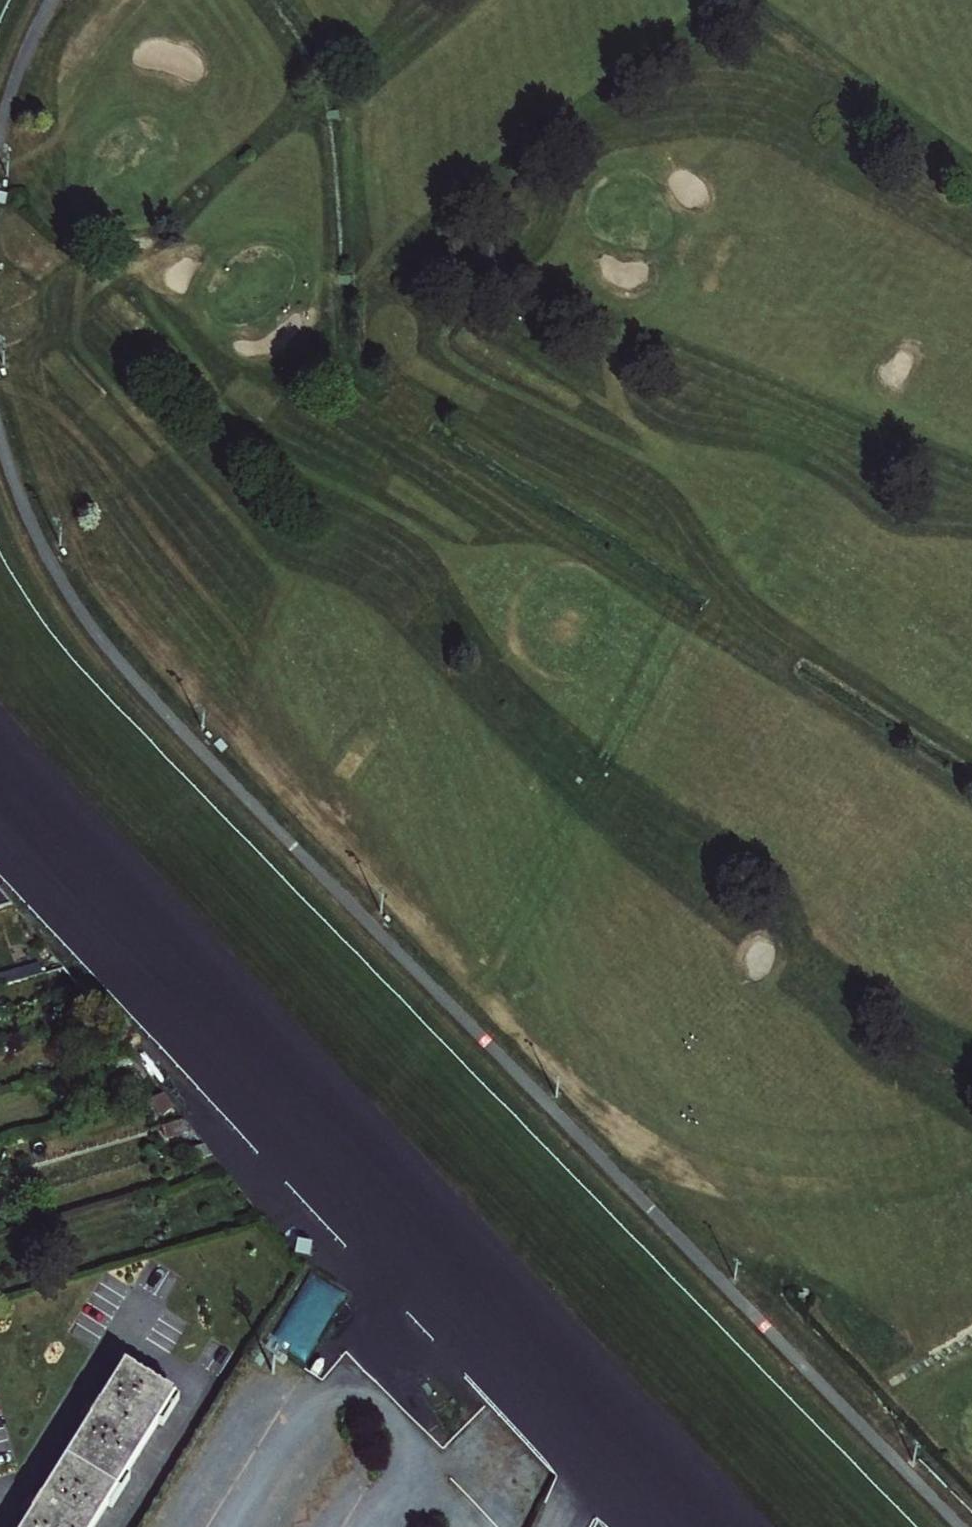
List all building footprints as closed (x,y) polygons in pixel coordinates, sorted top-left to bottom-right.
[(14,908),(0,890),(0,912),(14,908)] [(117,1375),(24,1526),(94,1526),(168,1407),(117,1375)]
